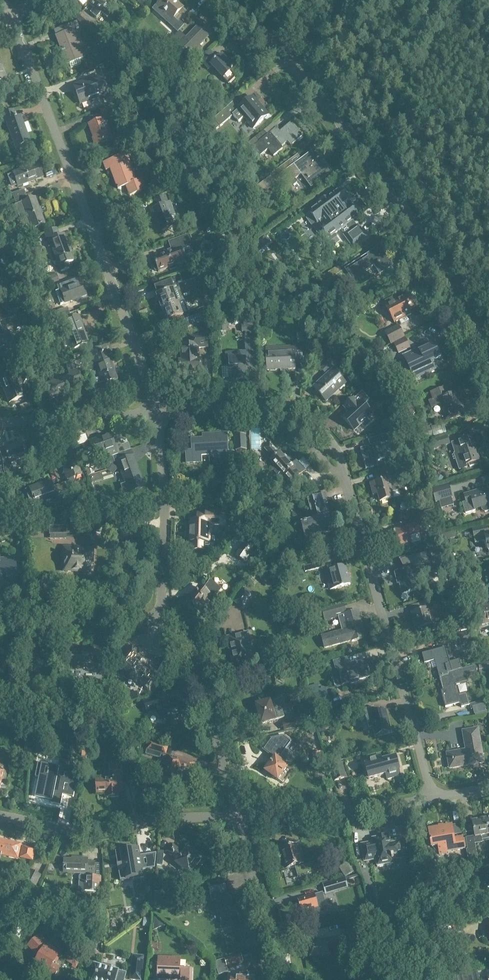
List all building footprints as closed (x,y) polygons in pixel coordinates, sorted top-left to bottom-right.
[(95,0),(74,0),(85,10),(90,4),(94,8),(90,12),(97,18),(101,13),(108,18),(111,14),(104,7),(95,0)] [(152,8),(178,31),(193,15),(189,11),(187,13),(183,9),(184,8),(175,0),(159,0),(152,8)] [(82,13),(76,19),(86,28),(92,21),(82,13)] [(66,33),(57,36),(63,51),(61,52),(66,64),(82,58),(79,51),(82,50),(74,30),(79,28),(77,22),(64,27),(66,33)] [(212,33),(202,23),(187,38),(180,32),(172,40),(177,46),(189,58),(197,50),(199,52),(203,48),(200,46),(207,39),(207,40),(208,39),(207,38),(212,33)] [(101,55),(104,63),(112,60),(109,52),(101,55)] [(211,52),(201,61),(209,69),(213,66),(229,84),(237,76),(233,71),(236,69),(223,55),(218,59),(211,52)] [(10,88),(2,66),(0,61),(0,91),(10,88)] [(105,65),(99,67),(103,76),(108,74),(115,72),(113,67),(111,62),(105,65)] [(106,92),(101,77),(75,87),(81,103),(107,93),(106,92)] [(233,103),(215,120),(221,127),(234,116),(240,123),(245,119),(254,129),(269,116),(254,98),(240,110),(233,103)] [(105,119),(89,125),(94,138),(93,139),(95,144),(96,144),(112,139),(106,122),(108,121),(106,116),(113,113),(111,107),(101,111),(103,117),(104,117),(105,119)] [(12,111),(0,115),(3,122),(6,121),(17,154),(27,150),(24,143),(29,142),(20,116),(15,118),(12,111)] [(265,130),(251,143),(262,156),(269,150),(275,156),(284,148),(282,147),(288,142),(292,146),(304,136),(293,122),(281,132),(278,128),(269,135),(265,130)] [(291,161),(273,174),(277,180),(285,174),(291,182),(303,173),(313,187),(333,172),(317,150),(295,166),(291,161)] [(127,154),(104,163),(106,170),(110,168),(118,189),(126,186),(130,196),(146,190),(142,179),(137,181),(127,154)] [(36,164),(13,173),(18,187),(42,178),(36,164)] [(277,184),(271,177),(257,187),(263,194),(277,184)] [(13,200),(26,195),(24,190),(11,194),(13,200)] [(343,194),(340,191),(330,199),(329,198),(322,203),(323,204),(311,212),(319,222),(320,222),(323,226),(322,227),(329,237),(347,224),(351,231),(345,235),(352,246),(366,237),(358,226),(357,227),(353,220),(358,216),(346,199),(347,198),(344,193),(343,194)] [(27,199),(26,195),(13,200),(23,227),(30,224),(32,230),(46,224),(36,196),(27,199)] [(166,196),(155,200),(158,207),(152,209),(155,217),(157,216),(162,231),(174,226),(171,217),(176,215),(171,202),(168,203),(166,196)] [(56,229),(44,234),(47,241),(49,240),(61,271),(71,268),(69,262),(73,261),(63,234),(59,236),(56,229)] [(156,271),(158,270),(159,272),(170,268),(171,270),(177,268),(176,265),(187,261),(187,260),(195,258),(194,257),(190,246),(192,245),(188,235),(171,242),(175,251),(167,254),(154,259),(156,265),(154,266),(156,271)] [(43,248),(34,241),(28,248),(36,254),(37,253),(38,254),(43,248)] [(264,248),(259,241),(254,245),(259,251),(264,248)] [(206,243),(197,247),(205,263),(214,258),(206,243)] [(370,257),(353,268),(349,271),(354,280),(359,277),(376,266),(381,275),(395,266),(382,246),(369,255),(370,257)] [(334,282),(345,275),(339,266),(328,272),(332,278),(334,282)] [(185,274),(170,279),(172,285),(178,283),(187,280),(196,277),(194,270),(185,274)] [(59,283),(56,274),(47,277),(50,286),(59,283)] [(157,296),(162,309),(179,303),(180,303),(179,303),(184,301),(179,288),(178,283),(172,285),(170,279),(154,285),(158,296),(157,296)] [(81,282),(60,290),(65,303),(86,295),(81,282)] [(393,297),(386,301),(387,305),(386,305),(395,322),(412,314),(410,309),(417,306),(410,293),(395,301),(393,297)] [(181,309),(179,303),(162,309),(167,322),(183,316),(187,327),(212,318),(208,307),(189,314),(188,313),(186,307),(181,309)] [(0,313),(0,348),(9,344),(9,343),(11,342),(12,340),(9,331),(8,331),(4,320),(16,316),(13,308),(0,313)] [(54,319),(69,314),(67,308),(52,314),(54,319)] [(69,314),(54,319),(56,325),(61,324),(66,337),(70,335),(75,348),(88,343),(78,316),(71,319),(69,314)] [(392,344),(406,337),(399,325),(385,332),(392,344)] [(181,359),(180,359),(181,372),(203,371),(202,356),(201,356),(200,349),(208,348),(208,334),(188,335),(189,344),(180,345),(181,359)] [(247,352),(227,353),(228,367),(230,367),(230,379),(249,378),(248,355),(255,355),(254,339),(247,339),(247,352)] [(406,339),(395,344),(399,354),(411,348),(406,339)] [(110,344),(88,352),(91,359),(93,358),(102,384),(101,384),(100,386),(101,389),(104,390),(113,386),(111,381),(116,379),(107,353),(112,351),(110,344)] [(433,361),(442,357),(437,344),(421,350),(420,348),(405,355),(408,363),(412,362),(418,377),(437,369),(433,361)] [(295,351),(267,353),(268,370),(296,369),(296,363),(303,362),(303,347),(298,347),(298,345),(295,345),(295,351)] [(1,365),(3,372),(0,373),(0,376),(10,402),(24,397),(20,385),(23,384),(23,383),(21,379),(20,378),(17,379),(14,370),(22,366),(18,358),(1,365)] [(74,363),(74,369),(90,363),(87,358),(74,362),(74,363)] [(330,375),(315,388),(327,401),(346,384),(333,369),(337,364),(332,359),(323,367),(330,375)] [(74,371),(74,369),(74,363),(74,362),(65,365),(68,373),(69,373),(74,371)] [(74,371),(69,373),(70,375),(45,384),(40,386),(39,386),(42,396),(47,394),(49,400),(76,390),(75,389),(74,385),(81,382),(77,370),(74,371)] [(432,399),(428,401),(430,408),(444,402),(451,419),(465,413),(463,407),(465,407),(463,402),(461,402),(457,392),(448,395),(445,387),(430,393),(432,399)] [(349,412),(341,419),(353,432),(361,425),(365,429),(371,423),(367,419),(371,415),(362,406),(369,399),(362,392),(345,407),(349,412)] [(431,427),(416,431),(419,444),(435,439),(431,427)] [(112,457),(131,450),(128,443),(123,445),(120,438),(112,441),(110,434),(89,442),(89,443),(82,446),(88,464),(96,461),(95,458),(108,453),(110,458),(112,457)] [(209,439),(192,440),(193,463),(202,462),(201,456),(221,455),(221,459),(229,459),(228,434),(209,435),(209,439)] [(368,439),(370,446),(362,449),(367,468),(378,465),(376,460),(385,457),(381,443),(389,441),(387,434),(368,439)] [(246,435),(235,436),(235,450),(247,450),(246,435)] [(434,449),(451,443),(448,436),(432,442),(434,449)] [(471,467),(480,464),(479,461),(480,461),(472,436),(453,443),(456,453),(455,454),(461,470),(468,467),(467,465),(470,464),(471,467)] [(0,448),(0,454),(2,460),(3,461),(3,466),(3,469),(5,476),(9,475),(14,473),(11,464),(16,462),(15,459),(25,456),(19,441),(13,443),(12,441),(7,443),(8,445),(0,448)] [(270,445),(266,448),(274,458),(271,461),(276,467),(273,469),(278,475),(282,473),(291,483),(306,470),(296,460),(291,464),(280,452),(278,453),(270,445)] [(59,485),(63,496),(68,495),(65,487),(76,483),(73,478),(81,475),(71,447),(58,452),(66,473),(65,473),(68,481),(59,485)] [(133,449),(131,450),(112,457),(114,462),(117,461),(125,484),(121,485),(124,495),(143,488),(132,457),(135,456),(133,449)] [(250,452),(248,452),(236,453),(237,465),(244,465),(244,469),(250,469),(250,452)] [(378,482),(370,484),(374,496),(378,495),(381,503),(395,499),(389,480),(396,478),(393,468),(381,471),(383,481),(382,481),(382,480),(378,481),(378,482)] [(63,496),(59,485),(53,487),(50,480),(30,488),(34,501),(55,493),(57,499),(63,496)] [(449,484),(431,489),(434,498),(436,503),(453,498),(449,484)] [(463,504),(466,513),(475,510),(474,508),(482,506),(483,512),(486,513),(488,512),(488,490),(480,492),(479,491),(465,495),(467,502),(463,504)] [(320,518),(302,522),(306,537),(333,530),(329,515),(328,515),(325,503),(329,502),(327,494),(314,497),(320,518)] [(272,513),(270,506),(256,510),(257,513),(260,523),(268,521),(267,514),(272,513)] [(420,514),(422,523),(437,519),(434,510),(420,514)] [(189,529),(189,536),(190,536),(190,541),(193,541),(193,549),(203,549),(203,541),(210,541),(210,524),(224,524),(224,514),(198,513),(198,521),(191,521),(191,529),(189,529)] [(67,535),(67,523),(67,521),(48,521),(49,535),(67,535)] [(238,531),(247,537),(252,528),(243,522),(238,531)] [(399,530),(390,533),(394,546),(412,541),(411,535),(423,532),(420,522),(399,529),(399,530)] [(472,530),(475,543),(487,541),(488,550),(488,527),(472,530)] [(407,545),(391,550),(393,556),(409,552),(407,545)] [(64,548),(63,572),(92,572),(92,548),(64,548)] [(242,548),(237,556),(246,562),(251,554),(242,548)] [(407,569),(395,572),(398,580),(400,579),(401,582),(400,582),(403,592),(416,589),(414,581),(418,580),(419,585),(436,580),(431,562),(430,563),(429,558),(432,558),(430,549),(412,554),(413,557),(401,560),(404,566),(406,566),(407,569)] [(17,588),(15,557),(0,558),(0,589),(17,588)] [(323,558),(303,564),(305,573),(325,567),(323,558)] [(345,566),(325,571),(331,590),(351,584),(345,566)] [(188,601),(202,612),(210,603),(207,601),(212,595),(216,598),(223,590),(212,581),(204,591),(199,587),(188,601)] [(244,588),(233,603),(243,610),(254,596),(244,588)] [(427,609),(428,608),(432,607),(430,601),(420,604),(420,605),(421,610),(427,609)] [(344,604),(322,610),(325,621),(337,618),(336,615),(346,612),(344,604)] [(300,606),(290,608),(293,618),(303,615),(300,606)] [(475,609),(478,625),(488,622),(488,606),(475,609)] [(421,610),(412,613),(414,620),(412,620),(415,629),(417,629),(418,635),(437,630),(435,624),(432,624),(427,609),(421,610)] [(343,631),(323,637),(326,648),(353,640),(353,641),(366,637),(358,610),(345,614),(345,615),(339,616),(343,631)] [(465,623),(456,625),(454,626),(456,632),(467,629),(465,623)] [(468,632),(459,635),(462,647),(471,644),(468,632)] [(249,633),(226,638),(234,669),(257,664),(249,633)] [(458,669),(463,668),(460,659),(451,662),(447,646),(423,653),(425,662),(436,659),(441,678),(451,675),(450,671),(458,669)] [(74,651),(73,667),(83,668),(83,665),(101,666),(101,660),(105,660),(106,648),(97,647),(96,649),(84,648),(84,651),(74,651)] [(138,653),(131,648),(118,665),(130,675),(129,676),(136,682),(137,681),(149,691),(160,676),(148,667),(151,664),(143,658),(145,656),(139,652),(138,653)] [(347,658),(334,661),(336,669),(338,668),(343,684),(351,681),(351,683),(361,680),(360,679),(371,676),(367,660),(357,663),(357,661),(349,663),(347,658)] [(479,664),(480,672),(488,670),(488,663),(479,664)] [(451,675),(441,678),(444,689),(441,690),(446,706),(461,702),(462,706),(470,704),(467,693),(465,693),(461,678),(465,677),(464,674),(478,671),(476,665),(463,668),(458,669),(450,671),(451,675)] [(99,682),(98,700),(109,701),(110,682),(99,682)] [(51,685),(50,702),(61,702),(61,686),(51,685)] [(128,694),(130,701),(141,698),(139,691),(128,694)] [(158,698),(144,702),(147,713),(158,710),(161,720),(173,717),(174,718),(175,719),(178,718),(179,717),(179,715),(181,715),(176,700),(160,705),(158,698)] [(253,702),(252,706),(255,716),(258,715),(262,728),(277,724),(276,719),(280,718),(275,701),(258,706),(256,701),(253,702)] [(487,706),(479,707),(480,714),(488,713),(487,706)] [(392,732),(387,711),(385,712),(377,714),(377,713),(375,708),(374,708),(366,710),(367,716),(367,717),(371,716),(372,716),(375,727),(377,735),(377,736),(392,732)] [(294,722),(283,725),(284,731),(296,728),(294,722)] [(462,751),(447,753),(450,769),(484,762),(478,728),(459,732),(462,751)] [(136,730),(134,737),(149,742),(151,735),(136,730)] [(271,739),(263,750),(275,759),(266,771),(278,780),(288,766),(284,764),(287,761),(282,757),(286,750),(271,739)] [(170,756),(173,757),(175,749),(150,742),(146,755),(168,762),(170,756)] [(381,755),(365,759),(366,764),(365,764),(369,779),(386,774),(388,779),(401,775),(400,771),(401,770),(397,755),(389,758),(389,759),(383,761),(381,755)] [(170,756),(168,762),(166,771),(159,769),(157,778),(165,781),(166,783),(167,785),(169,785),(171,785),(173,783),(175,783),(180,767),(193,771),(195,764),(173,757),(170,756)] [(68,785),(75,786),(78,772),(68,770),(69,766),(70,762),(59,760),(58,768),(38,764),(36,777),(40,778),(45,779),(41,798),(51,800),(50,803),(60,805),(62,795),(65,783),(69,783),(68,785)] [(342,764),(331,767),(335,782),(347,779),(342,764)] [(96,783),(93,784),(94,789),(96,790),(98,790),(98,792),(107,792),(107,797),(119,797),(119,792),(123,791),(123,780),(132,780),(132,766),(121,766),(121,765),(109,765),(110,779),(97,779),(97,783),(96,783)] [(486,819),(473,821),(476,837),(467,839),(469,850),(467,851),(471,872),(480,870),(476,846),(484,845),(483,841),(488,840),(488,834),(486,819)] [(455,839),(453,827),(453,825),(430,829),(433,847),(440,846),(441,855),(447,854),(447,852),(466,848),(463,837),(455,839)] [(391,844),(389,836),(374,839),(374,843),(363,845),(366,862),(393,857),(394,860),(404,858),(402,849),(405,848),(404,839),(396,840),(397,843),(391,844)] [(1,853),(1,855),(17,858),(20,843),(5,840),(5,843),(0,842),(0,853),(1,853)] [(172,843),(165,850),(178,861),(176,864),(188,874),(201,858),(188,848),(184,853),(172,843)] [(23,846),(20,858),(33,861),(36,849),(23,846)] [(298,847),(282,851),(287,869),(301,865),(302,864),(298,847)] [(139,848),(115,852),(120,877),(133,875),(133,879),(144,877),(139,848)] [(155,868),(157,853),(146,855),(148,869),(155,868)] [(165,854),(157,853),(156,867),(164,868),(165,854)] [(79,891),(93,891),(102,891),(102,866),(94,866),(94,863),(87,863),(87,860),(73,860),(73,862),(63,862),(63,873),(80,874),(79,891)] [(351,860),(348,862),(354,872),(358,870),(351,860)] [(318,862),(296,868),(299,877),(320,871),(318,862)] [(32,871),(25,884),(34,889),(36,886),(41,876),(32,871)] [(283,880),(289,886),(293,881),(288,876),(283,880)] [(225,880),(209,883),(212,901),(217,900),(220,912),(217,912),(219,920),(221,930),(238,926),(236,917),(233,901),(231,901),(230,896),(228,897),(225,880)] [(377,888),(366,890),(369,908),(379,907),(377,888)] [(323,893),(299,900),(303,913),(310,911),(311,917),(328,912),(323,893)] [(29,910),(32,911),(39,915),(47,901),(37,895),(29,910)] [(32,928),(39,915),(32,911),(24,925),(32,928)] [(166,926),(154,916),(153,931),(166,926)] [(438,942),(451,941),(448,924),(435,925),(438,942)] [(39,936),(29,946),(35,952),(41,955),(35,965),(39,968),(38,970),(45,974),(46,972),(54,976),(58,969),(51,965),(61,949),(57,946),(56,948),(45,942),(39,936)] [(322,943),(310,944),(311,963),(331,962),(331,950),(337,950),(336,939),(321,940),(322,943)] [(69,952),(64,960),(77,967),(82,959),(81,959),(84,953),(77,948),(73,954),(69,952)] [(227,966),(243,961),(240,953),(224,958),(227,966)] [(133,956),(130,979),(132,979),(141,979),(143,957),(133,956)] [(157,979),(159,979),(167,979),(176,979),(191,979),(192,971),(179,970),(180,960),(158,959),(157,979)] [(94,964),(92,974),(90,974),(89,979),(124,979),(125,974),(117,971),(118,971),(110,969),(111,966),(103,964),(102,966),(94,964)] [(453,975),(454,979),(479,979),(478,970),(462,973),(453,975)]
